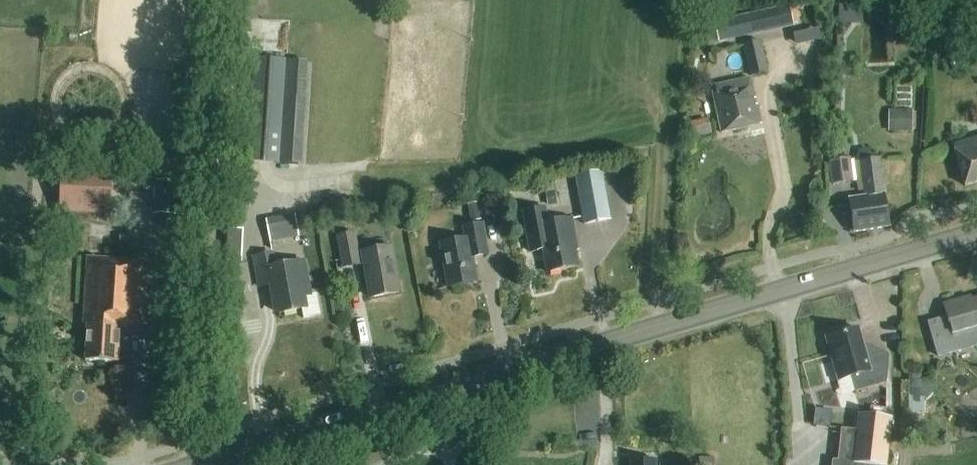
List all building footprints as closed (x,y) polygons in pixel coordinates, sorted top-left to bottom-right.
[(853,0),(839,0),(838,24),(853,24),(853,0)] [(714,22),(719,44),(794,28),(789,7),(714,22)] [(750,76),(767,72),(760,40),(743,44),(750,76)] [(300,166),(307,61),(255,58),(248,163),(300,166)] [(762,124),(754,88),(752,79),(748,79),(715,86),(717,92),(712,93),(721,133),(762,124)] [(913,110),(888,110),(888,132),(913,132),(913,110)] [(953,145),(965,186),(976,183),(976,138),(953,145)] [(853,182),(850,158),(828,161),(831,185),(853,182)] [(849,199),(854,230),(855,232),(889,227),(880,159),(861,161),(865,197),(849,199)] [(58,214),(109,216),(110,169),(60,167),(58,214)] [(573,177),(582,226),(611,221),(602,172),(573,177)] [(541,180),(544,193),(555,191),(552,178),(541,180)] [(555,191),(544,193),(547,206),(558,204),(555,191)] [(479,202),(466,205),(470,222),(483,220),(479,202)] [(573,238),(576,237),(572,219),(548,223),(546,208),(523,213),(531,252),(543,250),(547,273),(579,267),(573,238)] [(265,227),(269,244),(298,238),(295,221),(265,227)] [(483,224),(463,228),(465,239),(440,244),(448,287),(477,282),(473,258),(489,255),(483,224)] [(229,229),(229,230),(227,262),(241,263),(243,230),(229,229)] [(392,247),(358,254),(354,234),(338,237),(344,268),(364,264),(370,298),(400,292),(392,247)] [(317,295),(310,296),(304,262),(274,267),(272,254),(254,257),(260,287),(274,284),(279,314),(301,310),(303,320),(321,317),(317,295)] [(87,325),(85,361),(118,363),(121,327),(143,328),(147,261),(88,258),(84,325),(87,325)] [(963,303),(962,300),(944,305),(947,316),(927,322),(937,357),(976,346),(976,299),(963,303)] [(872,388),(887,383),(889,357),(888,354),(867,360),(859,329),(826,338),(839,380),(851,381),(854,393),(856,393),(860,408),(877,404),(872,388)] [(832,464),(886,464),(892,419),(859,415),(858,431),(841,429),(838,461),(833,461),(832,464)]
